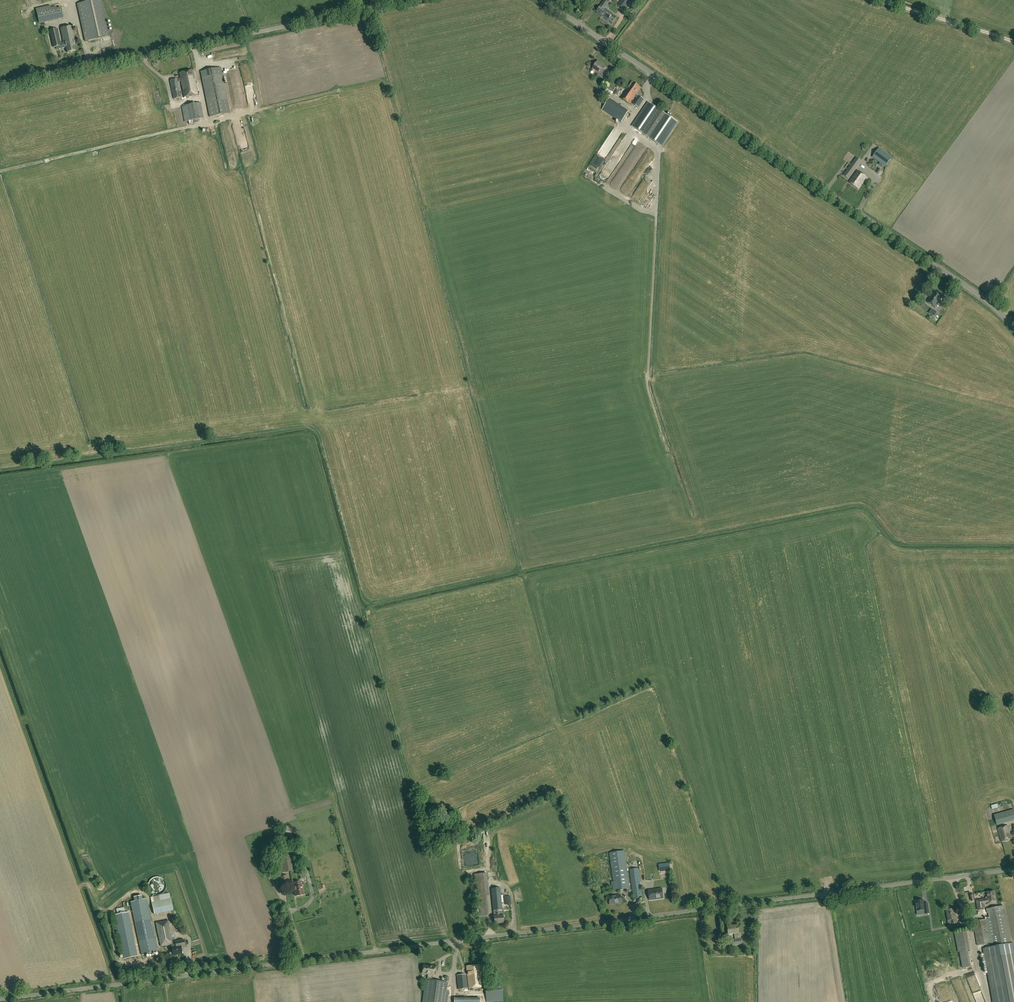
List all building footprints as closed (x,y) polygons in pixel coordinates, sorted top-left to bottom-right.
[(91,1),(77,4),(85,40),(110,35),(102,0),(97,0),(91,1)] [(605,9),(610,1),(608,0),(605,0),(601,6),(596,12),(608,20),(613,14),(605,9)] [(631,0),(622,0),(618,6),(624,10),(631,0)] [(39,24),(63,19),(61,8),(56,9),(56,8),(51,9),(51,6),(36,9),(39,24)] [(602,33),(607,30),(605,25),(599,28),(602,33)] [(76,43),(72,26),(61,29),(64,45),(66,45),(68,53),(76,51),(74,43),(76,43)] [(62,46),(58,29),(50,31),(54,47),(62,46)] [(238,67),(235,57),(239,56),(238,51),(229,53),(233,69),(238,67)] [(606,67),(598,61),(593,69),(597,71),(596,72),(606,78),(610,73),(605,69),(606,67)] [(230,113),(222,74),(221,68),(201,72),(210,117),(230,113)] [(181,79),(171,81),(174,99),(181,98),(178,83),(179,83),(179,82),(181,81),(185,97),(198,95),(193,70),(180,73),(181,79)] [(637,94),(641,88),(632,82),(621,98),(630,104),(635,97),(637,98),(639,96),(637,94)] [(644,99),(639,96),(637,98),(633,104),(638,107),(644,99)] [(602,110),(607,113),(614,102),(610,99),(602,110)] [(185,122),(189,121),(189,125),(194,124),(193,120),(204,118),(201,103),(182,107),(185,122)] [(662,147),(678,122),(648,103),(632,127),(662,147)] [(625,129),(619,126),(613,140),(617,142),(622,133),(623,134),(625,129)] [(879,148),(873,157),(886,167),(892,158),(879,148)] [(857,158),(844,175),(849,178),(854,172),(861,161),(857,158)] [(867,178),(858,171),(849,183),(858,189),(867,178)] [(639,190),(650,194),(653,187),(642,183),(639,190)] [(919,293),(924,285),(920,282),(915,290),(919,293)] [(943,297),(934,291),(927,302),(936,308),(943,297)] [(1013,820),(1013,810),(1013,809),(994,815),(997,825),(1013,820)] [(287,835),(294,832),(290,825),(284,828),(287,835)] [(998,828),(1002,842),(1012,839),(1011,836),(1010,834),(1008,826),(998,828)] [(630,889),(624,851),(610,853),(615,891),(630,889)] [(279,858),(281,873),(292,871),(290,856),(279,858)] [(659,864),(660,871),(670,870),(669,862),(659,864)] [(638,868),(630,869),(634,899),(643,898),(638,868)] [(489,895),(487,873),(474,874),(478,917),(489,916),(487,896),(489,895)] [(280,877),(282,887),(289,886),(288,876),(280,877)] [(304,895),(302,886),(301,886),(301,882),(294,883),(295,887),(294,888),(296,897),(304,895)] [(500,888),(491,889),(494,911),(495,911),(503,910),(500,888)] [(663,898),(662,889),(649,891),(650,900),(663,898)] [(986,914),(984,904),(986,903),(987,902),(987,904),(996,903),(995,891),(987,892),(988,899),(976,900),(979,915),(986,914)] [(504,895),(504,903),(512,903),(512,895),(504,895)] [(610,897),(610,905),(622,903),(621,895),(610,897)] [(132,901),(131,901),(142,955),(158,952),(157,950),(159,950),(158,948),(157,949),(154,934),(153,927),(152,927),(149,914),(150,913),(148,905),(146,899),(142,900),(141,896),(134,897),(135,901),(132,902),(132,901)] [(160,896),(151,897),(154,915),(173,911),(171,899),(161,901),(160,896)] [(926,907),(925,900),(918,901),(919,911),(925,910),(926,914),(931,913),(930,906),(926,907)] [(987,909),(988,917),(987,917),(987,919),(973,922),(977,945),(992,943),(994,957),(991,957),(997,988),(1013,985),(1013,953),(1004,906),(987,909)] [(956,916),(955,909),(947,910),(948,920),(953,920),(953,924),(957,923),(956,916)] [(504,923),(503,915),(504,915),(504,910),(495,911),(496,916),(494,916),(495,924),(504,923)] [(117,912),(118,914),(115,915),(124,959),(138,956),(129,912),(126,913),(125,911),(117,912)] [(175,942),(173,942),(171,934),(170,935),(169,931),(170,931),(168,921),(157,923),(161,947),(171,945),(173,956),(183,954),(181,948),(186,947),(184,940),(175,942)] [(732,940),(732,946),(742,945),(741,933),(739,933),(738,925),(728,926),(729,935),(735,934),(735,939),(732,940)] [(971,965),(968,950),(971,949),(967,930),(957,932),(963,967),(971,965)] [(436,970),(436,966),(431,965),(431,966),(424,965),(423,973),(434,974),(434,970),(436,970)] [(468,977),(469,988),(482,987),(480,965),(467,966),(468,975),(466,975),(466,974),(457,975),(459,989),(467,988),(466,978),(468,977)] [(449,991),(446,991),(448,981),(449,981),(449,977),(445,977),(444,982),(426,979),(423,1001),(447,1001),(449,991)] [(487,1001),(504,999),(502,985),(485,987),(487,1001)]
